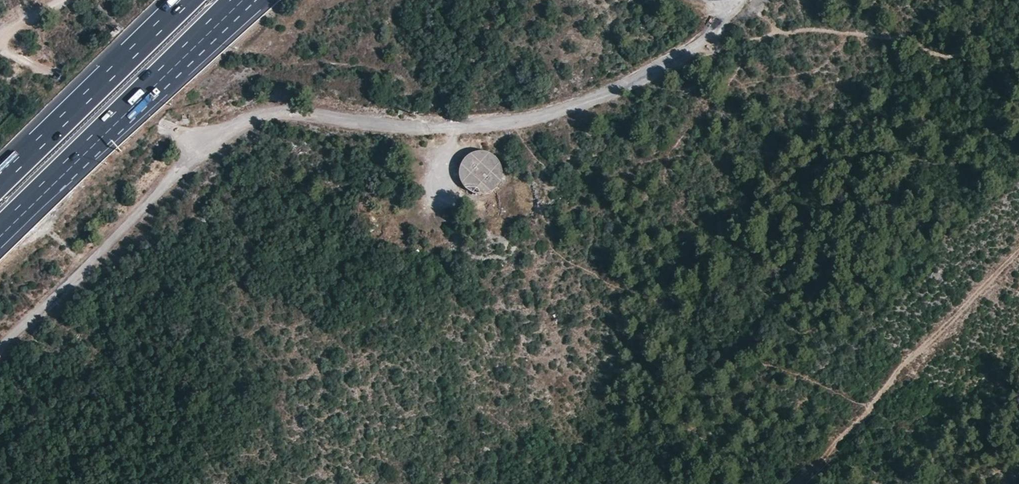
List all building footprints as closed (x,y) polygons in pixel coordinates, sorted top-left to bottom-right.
[(222,33),(235,20),(230,15),(217,28),(222,33)] [(109,56),(85,80),(90,84),(114,61),(109,56)] [(496,158),(492,155),(485,152),(475,152),(466,156),(459,166),(459,178),(464,188),(471,193),(481,196),(492,193),(500,183),(502,174),(501,166),(496,158)]
